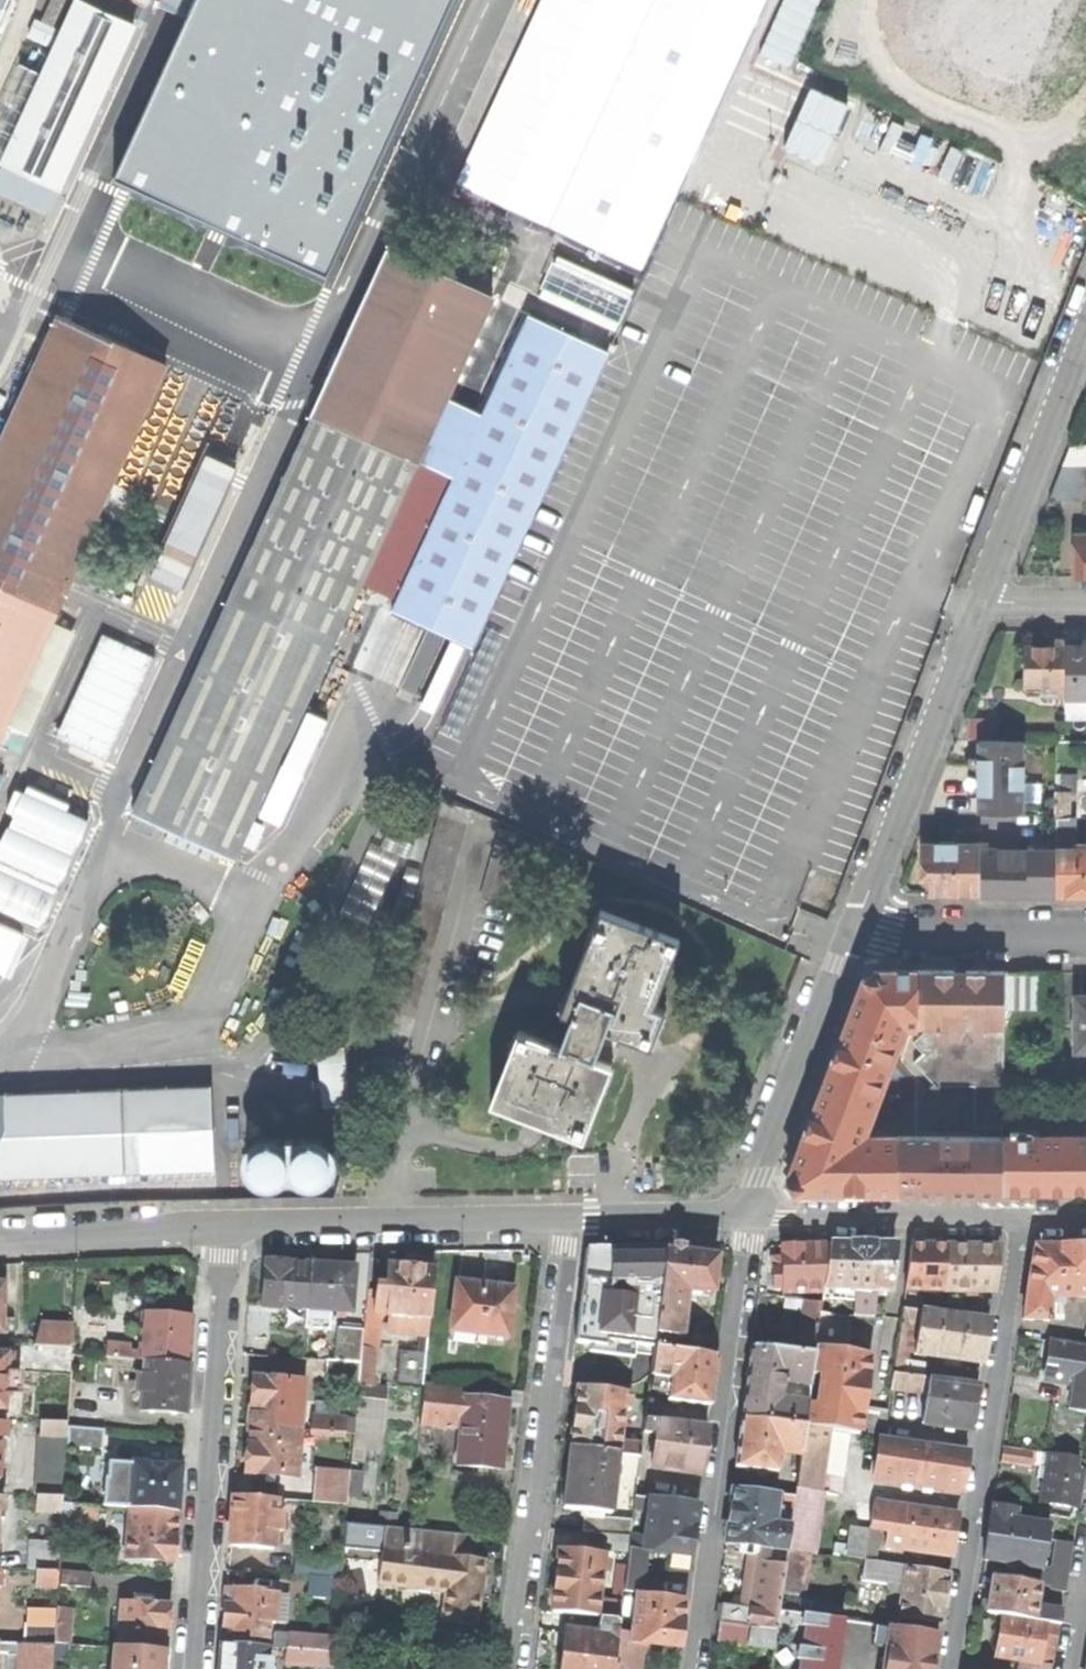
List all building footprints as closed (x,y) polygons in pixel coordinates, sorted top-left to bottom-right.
[(42,21),(54,26),(65,0),(51,0),(42,21)] [(77,1),(127,24),(130,18),(90,0),(77,0),(77,1)] [(113,157),(318,251),(434,0),(146,0),(166,8),(178,13),(113,157)] [(761,50),(792,64),(821,0),(784,0),(761,50)] [(57,187),(58,187),(133,26),(127,24),(77,1),(3,162),(24,172),(57,187)] [(830,168),(856,102),(746,59),(720,125),(830,168)] [(48,204),(57,187),(24,172),(16,188),(48,204)] [(315,413),(418,461),(447,397),(493,297),(389,250),(315,413)] [(484,415),(447,397),(418,461),(453,479),(391,612),(471,648),(472,648),(481,628),(608,351),(595,345),(529,315),(484,415)] [(29,663),(66,583),(97,515),(107,492),(157,383),(165,366),(61,319),(0,452),(0,649),(29,663)] [(194,427),(231,442),(266,365),(228,349),(194,427)] [(336,640),(418,461),(315,413),(233,594),(336,640)] [(1062,467),(1085,467),(1085,445),(1070,445),(1062,467)] [(147,577),(175,589),(232,469),(204,454),(147,577)] [(1050,499),(1085,499),(1085,467),(1062,467),(1050,499)] [(107,492),(97,515),(118,525),(129,501),(107,492)] [(1074,535),(1074,577),(1085,577),(1085,535),(1074,535)] [(236,859),(336,640),(233,594),(133,812),(236,859)] [(506,638),(481,628),(434,731),(459,742),(506,638)] [(102,633),(58,728),(110,751),(152,654),(102,633)] [(1044,694),(1065,694),(1065,645),(1065,641),(1053,641),(1053,647),(1042,647),(1026,647),(1025,686),(1044,686),(1044,694)] [(1065,645),(1065,694),(1065,697),(1085,697),(1085,645),(1065,645)] [(370,676),(423,689),(431,659),(415,655),(414,658),(377,648),(370,676)] [(29,663),(0,649),(0,726),(29,663)] [(968,718),(967,740),(979,740),(998,740),(999,718),(968,718)] [(1023,741),(998,740),(979,740),(978,757),(968,757),(968,795),(978,795),(978,812),(1022,812),(1023,741)] [(0,832),(0,909),(36,924),(86,815),(20,788),(0,832)] [(1056,792),(1056,824),(1070,824),(1070,817),(1070,792),(1056,792)] [(1055,848),(1072,848),(1072,845),(1085,846),(1085,817),(1070,817),(1070,824),(1056,824),(1055,848)] [(499,828),(480,898),(508,905),(527,835),(499,828)] [(930,878),(930,894),(950,894),(979,895),(979,844),(922,843),(921,878),(930,878)] [(1034,849),(988,849),(988,844),(979,844),(979,895),(1015,895),(1034,895),(1034,849)] [(1055,895),(1080,895),(1085,895),(1085,846),(1072,845),(1072,848),(1055,848),(1055,850),(1055,895)] [(1034,849),(1034,895),(1055,895),(1055,850),(1034,849)] [(517,1030),(489,1103),(582,1139),(611,1065),(593,1058),(604,1029),(649,1046),(664,1009),(653,1005),(679,940),(599,909),(559,1012),(570,1016),(558,1046),(517,1030)] [(0,925),(0,973),(5,975),(23,935),(0,925)] [(1003,1192),(1004,1137),(899,1136),(899,1138),(860,1138),(903,1026),(905,1024),(916,1024),(916,971),(874,971),(865,977),(857,1000),(846,1027),(803,1139),(786,1181),(793,1191),(840,1191),(917,1191),(986,1192),(1003,1192)] [(953,973),(916,971),(916,1024),(916,1026),(925,1026),(1004,1026),(1004,1008),(1004,971),(967,971),(967,975),(960,975),(953,975),(953,973)] [(1023,1008),(1024,971),(1004,971),(1004,1008),(1023,1008)] [(1024,971),(1023,1008),(1042,1008),(1043,971),(1024,971)] [(1004,1127),(1004,1026),(925,1026),(925,1032),(913,1043),(923,1054),(914,1062),(934,1083),(929,1088),(937,1096),(942,1091),(938,1086),(975,1086),(975,1128),(1004,1127)] [(346,1101),(341,1045),(320,1047),(325,1103),(346,1101)] [(0,1143),(0,1180),(214,1174),(212,1089),(5,1095),(7,1132),(5,1132),(0,1143)] [(1003,1192),(1047,1193),(1085,1192),(1085,1137),(1004,1137),(1003,1192)] [(277,1187),(277,1190),(300,1190),(300,1187),(321,1187),(334,1173),(334,1153),(320,1139),(301,1139),(296,1143),(292,1139),(285,1139),(281,1142),(278,1139),(258,1139),(244,1153),(244,1173),(258,1188),(277,1187)] [(822,1287),(828,1246),(798,1246),(780,1246),(780,1258),(771,1258),(772,1289),(785,1289),(785,1294),(821,1293),(822,1287)] [(858,1246),(828,1246),(822,1287),(833,1287),(887,1290),(893,1246),(858,1246)] [(942,1290),(946,1246),(910,1246),(904,1291),(922,1294),(923,1291),(942,1290)] [(946,1246),(942,1290),(993,1292),(996,1269),(998,1247),(946,1246)] [(661,1283),(665,1247),(594,1249),(590,1279),(620,1282),(620,1278),(661,1283)] [(661,1283),(653,1348),(670,1350),(672,1338),(681,1339),(687,1293),(708,1296),(710,1275),(713,1253),(665,1247),(661,1283)] [(1020,1320),(1047,1320),(1048,1297),(1085,1297),(1085,1247),(1033,1247),(1027,1280),(1020,1320)] [(304,1310),(308,1265),(264,1262),(262,1283),(260,1306),(304,1310)] [(329,1311),(349,1313),(352,1268),(329,1267),(308,1265),(304,1310),(329,1311)] [(389,1316),(428,1320),(432,1270),(407,1268),(385,1266),(385,1274),(383,1288),(374,1287),(371,1315),(378,1315),(389,1316)] [(375,1274),(374,1287),(383,1288),(385,1274),(375,1274)] [(456,1285),(452,1325),(477,1327),(476,1336),(507,1339),(511,1306),(496,1305),(498,1289),(479,1287),(456,1285)] [(819,1314),(829,1315),(833,1287),(822,1287),(821,1293),(820,1303),(819,1314)] [(512,1291),(498,1289),(496,1305),(511,1306),(512,1291)] [(803,1312),(805,1301),(786,1298),(784,1309),(803,1312)] [(819,1314),(820,1303),(805,1301),(803,1312),(799,1340),(807,1345),(805,1355),(813,1356),(814,1350),(819,1314)] [(902,1307),(899,1321),(907,1323),(918,1325),(920,1310),(902,1307)] [(143,1362),(186,1365),(188,1340),(189,1318),(173,1317),(173,1312),(151,1310),(151,1316),(140,1315),(137,1353),(137,1362),(143,1362)] [(329,1311),(304,1310),(303,1329),(328,1330),(329,1311)] [(918,1325),(913,1354),(981,1365),(985,1343),(988,1321),(920,1310),(918,1325)] [(586,1313),(583,1342),(638,1349),(642,1320),(586,1313)] [(363,1314),(362,1330),(360,1348),(373,1349),(375,1349),(378,1315),(371,1315),(363,1314)] [(814,1350),(845,1355),(850,1316),(829,1315),(819,1314),(814,1350)] [(426,1337),(428,1320),(389,1316),(388,1333),(426,1337)] [(897,1337),(905,1338),(907,1323),(899,1321),(897,1337)] [(35,1324),(34,1347),(71,1348),(71,1332),(71,1325),(35,1324)] [(476,1343),(476,1336),(477,1327),(452,1325),(451,1340),(476,1343)] [(336,1328),(333,1362),(359,1364),(360,1348),(362,1330),(336,1328)] [(687,1335),(685,1352),(716,1357),(718,1339),(687,1335)] [(253,1339),(252,1355),(280,1357),(281,1341),(253,1339)] [(1085,1387),(1085,1347),(1083,1346),(1050,1341),(1047,1361),(1043,1379),(1072,1384),(1085,1387)] [(128,1346),(105,1345),(104,1359),(127,1361),(128,1353),(128,1346)] [(357,1384),(357,1387),(369,1388),(373,1349),(360,1348),(359,1364),(357,1384)] [(667,1400),(709,1406),(713,1381),(716,1357),(685,1352),(670,1350),(653,1348),(649,1376),(670,1379),(667,1400)] [(741,1420),(803,1428),(803,1426),(806,1404),(782,1401),(784,1381),(809,1385),(810,1374),(813,1356),(805,1355),(750,1348),(746,1385),(741,1420)] [(402,1349),(400,1380),(425,1382),(427,1350),(402,1349)] [(846,1432),(857,1434),(861,1407),(869,1358),(856,1356),(845,1355),(814,1350),(813,1356),(810,1374),(821,1376),(817,1405),(806,1404),(803,1426),(827,1430),(843,1432),(846,1432)] [(137,1353),(128,1353),(127,1361),(137,1362),(137,1353)] [(3,1410),(5,1377),(11,1377),(12,1357),(0,1357),(0,1410),(3,1410)] [(894,1358),(892,1372),(924,1377),(926,1363),(894,1358)] [(325,1361),(323,1381),(357,1384),(359,1364),(333,1362),(325,1361)] [(134,1394),(140,1395),(139,1412),(183,1415),(184,1391),(186,1365),(143,1362),(142,1376),(136,1375),(134,1394)] [(890,1388),(926,1394),(928,1380),(928,1378),(924,1377),(892,1372),(890,1388)] [(248,1427),(297,1430),(301,1383),(251,1379),(250,1402),(248,1427)] [(926,1394),(921,1423),(971,1430),(974,1409),(977,1387),(928,1380),(926,1394)] [(1072,1384),(1068,1409),(1085,1412),(1085,1387),(1072,1384)] [(420,1425),(461,1428),(463,1399),(464,1389),(423,1386),(420,1425)] [(357,1387),(354,1421),(353,1435),(352,1449),(380,1451),(385,1389),(369,1388),(357,1387)] [(570,1448),(616,1454),(617,1442),(621,1409),(628,1410),(629,1398),(623,1397),(623,1394),(576,1389),(573,1417),(570,1448)] [(461,1428),(457,1465),(500,1469),(502,1437),(505,1402),(463,1399),(461,1428)] [(313,1402),(312,1417),(337,1419),(338,1404),(313,1402)] [(645,1407),(643,1420),(657,1422),(665,1423),(667,1410),(645,1407)] [(879,1437),(882,1438),(886,1411),(861,1407),(857,1434),(879,1437)] [(311,1432),(342,1434),(342,1420),(337,1419),(312,1417),(311,1432)] [(354,1421),(342,1420),(342,1434),(353,1435),(354,1421)] [(642,1432),(655,1434),(657,1422),(643,1420),(642,1432)] [(803,1428),(741,1420),(738,1444),(735,1468),(776,1473),(779,1452),(799,1455),(803,1428)] [(39,1437),(65,1438),(65,1423),(40,1422),(39,1437)] [(655,1434),(651,1468),(701,1475),(704,1450),(707,1428),(665,1423),(657,1422),(655,1434)] [(803,1428),(799,1455),(794,1490),(819,1493),(821,1476),(826,1440),(827,1430),(803,1426),(803,1428)] [(294,1478),(297,1430),(248,1427),(246,1448),(245,1474),(294,1478)] [(104,1431),(69,1428),(67,1447),(68,1447),(68,1446),(101,1449),(101,1450),(102,1450),(104,1431)] [(827,1430),(826,1440),(841,1442),(843,1432),(827,1430)] [(839,1479),(846,1432),(843,1432),(841,1442),(826,1440),(821,1476),(839,1479)] [(62,1497),(65,1438),(39,1437),(36,1436),(33,1496),(37,1496),(62,1497)] [(872,1480),(915,1486),(922,1444),(882,1438),(879,1437),(872,1480)] [(641,1445),(617,1442),(616,1454),(639,1457),(641,1445)] [(922,1444),(915,1486),(960,1493),(963,1475),(967,1451),(922,1444)] [(1029,1462),(1030,1451),(1003,1447),(1000,1462),(1028,1466),(1029,1462)] [(567,1475),(563,1508),(584,1511),(602,1513),(609,1513),(616,1454),(570,1448),(567,1475)] [(1053,1455),(1030,1451),(1029,1462),(1045,1465),(1051,1466),(1053,1455)] [(1053,1455),(1051,1466),(1074,1469),(1076,1459),(1053,1455)] [(105,1507),(130,1509),(133,1472),(127,1472),(128,1464),(108,1462),(105,1507)] [(131,1509),(176,1513),(178,1490),(180,1467),(133,1463),(133,1464),(128,1464),(127,1472),(133,1472),(130,1509),(131,1509)] [(1042,1481),(1039,1502),(1077,1508),(1083,1471),(1074,1469),(1051,1466),(1045,1465),(1042,1481)] [(314,1468),(311,1503),(347,1506),(349,1471),(314,1468)] [(839,1479),(821,1476),(819,1493),(820,1493),(837,1496),(839,1479)] [(760,1548),(767,1549),(771,1527),(775,1494),(732,1488),(728,1515),(725,1543),(743,1546),(760,1548)] [(794,1490),(789,1529),(786,1551),(807,1554),(812,1555),(820,1493),(819,1493),(794,1490)] [(36,1511),(61,1512),(62,1497),(37,1496),(36,1511)] [(648,1512),(650,1498),(634,1496),(632,1510),(648,1512)] [(230,1521),(228,1546),(271,1549),(272,1532),(279,1533),(281,1514),(274,1513),(274,1507),(297,1508),(298,1502),(232,1497),(230,1521)] [(669,1554),(690,1557),(693,1534),(697,1505),(650,1498),(648,1512),(644,1537),(642,1551),(644,1551),(669,1554)] [(888,1526),(891,1503),(873,1501),(870,1523),(888,1526)] [(888,1526),(885,1546),(950,1556),(953,1534),(957,1513),(891,1503),(888,1526)] [(72,1505),(71,1518),(95,1519),(96,1507),(72,1505)] [(991,1505),(990,1516),(1012,1520),(1014,1509),(991,1505)] [(131,1509),(127,1558),(173,1561),(175,1534),(176,1513),(131,1509)] [(584,1511),(582,1531),(598,1533),(629,1537),(629,1535),(630,1522),(601,1518),(602,1513),(584,1511)] [(983,1559),(1040,1569),(1047,1525),(1012,1520),(990,1516),(986,1537),(983,1559)] [(472,1556),(474,1533),(347,1522),(344,1551),(377,1554),(375,1585),(442,1591),(439,1622),(480,1626),(486,1558),(472,1556)] [(789,1529),(771,1527),(767,1549),(786,1551),(789,1529)] [(845,1557),(864,1560),(868,1531),(849,1529),(845,1557)] [(596,1550),(627,1553),(627,1549),(629,1537),(598,1533),(596,1550)] [(629,1537),(627,1549),(642,1551),(644,1537),(629,1535),(629,1537)] [(1055,1552),(1069,1554),(1071,1544),(1057,1542),(1055,1552)] [(30,1543),(28,1570),(35,1571),(57,1572),(58,1544),(30,1543)] [(759,1556),(760,1548),(743,1546),(742,1554),(746,1555),(757,1556),(759,1556)] [(640,1579),(644,1551),(642,1551),(627,1549),(627,1553),(625,1567),(623,1584),(622,1592),(637,1594),(638,1594),(640,1579)] [(807,1554),(786,1551),(784,1565),(781,1587),(803,1589),(807,1554)] [(600,1562),(601,1557),(557,1552),(554,1580),(551,1612),(595,1616),(596,1602),(599,1574),(605,1575),(607,1562),(600,1562)] [(1069,1554),(1055,1552),(1052,1571),(1066,1573),(1069,1554)] [(688,1572),(690,1557),(669,1554),(667,1569),(688,1572)] [(746,1555),(738,1607),(750,1609),(756,1562),(757,1556),(746,1555)] [(295,1557),(294,1576),(311,1577),(339,1579),(341,1561),(295,1557)] [(904,1586),(907,1566),(864,1560),(861,1579),(904,1586)] [(756,1562),(750,1609),(778,1613),(781,1587),(784,1565),(756,1562)] [(899,1615),(940,1621),(944,1597),(947,1573),(907,1566),(904,1586),(899,1615)] [(613,1583),(623,1584),(625,1567),(615,1567),(613,1583)] [(1052,1571),(1040,1569),(1037,1585),(1049,1587),(1063,1589),(1066,1573),(1052,1571)] [(56,1589),(57,1572),(35,1571),(34,1588),(56,1589)] [(60,1572),(59,1587),(88,1589),(89,1574),(60,1572)] [(339,1579),(311,1577),(310,1597),(338,1600),(339,1579)] [(988,1594),(985,1612),(1031,1620),(1033,1608),(1037,1585),(991,1577),(988,1594)] [(640,1579),(638,1594),(656,1596),(658,1581),(640,1579)] [(622,1592),(623,1584),(613,1583),(611,1603),(620,1604),(622,1592)] [(273,1635),(273,1642),(266,1641),(267,1630),(272,1630),(273,1618),(282,1618),(284,1595),(224,1591),(222,1616),(221,1646),(265,1649),(285,1650),(286,1636),(273,1635)] [(646,1645),(677,1648),(680,1624),(683,1600),(656,1596),(638,1594),(637,1594),(632,1628),(631,1643),(632,1643),(646,1645)] [(119,1603),(115,1650),(165,1653),(166,1629),(168,1606),(150,1605),(151,1599),(132,1597),(131,1604),(119,1603)] [(596,1602),(595,1616),(600,1617),(619,1619),(620,1604),(611,1603),(596,1602)] [(748,1627),(750,1609),(738,1607),(721,1605),(718,1623),(748,1627)] [(1060,1613),(1033,1608),(1031,1620),(1058,1625),(1060,1613)] [(750,1609),(748,1627),(775,1631),(778,1613),(750,1609)] [(53,1627),(52,1646),(68,1647),(70,1611),(55,1610),(54,1615),(53,1627)] [(24,1626),(53,1627),(54,1615),(24,1614),(24,1626)] [(611,1627),(618,1628),(618,1627),(619,1619),(600,1617),(599,1626),(611,1627)] [(999,1637),(996,1657),(1020,1661),(1038,1664),(1045,1624),(1002,1617),(999,1637)] [(716,1642),(773,1649),(775,1631),(748,1627),(718,1623),(716,1642)] [(1057,1626),(1045,1624),(1038,1664),(1020,1661),(1019,1668),(1050,1668),(1057,1626)] [(52,1646),(53,1627),(24,1626),(23,1645),(52,1646)] [(932,1668),(938,1634),(888,1626),(881,1668),(932,1668)] [(616,1641),(618,1628),(611,1627),(610,1636),(564,1631),(561,1655),(559,1668),(613,1668),(616,1641)] [(632,1628),(618,1627),(618,1628),(616,1641),(631,1643),(632,1628)] [(312,1638),(286,1636),(285,1650),(311,1652),(312,1638)] [(312,1638),(311,1652),(333,1654),(334,1639),(312,1638)] [(616,1641),(613,1668),(629,1668),(632,1643),(631,1643),(616,1641)] [(632,1643),(629,1668),(643,1668),(646,1645),(632,1643)] [(5,1655),(9,1658),(16,1658),(15,1668),(51,1668),(52,1661),(52,1646),(23,1645),(0,1644),(0,1654),(5,1655)] [(68,1647),(52,1646),(52,1661),(67,1662),(68,1647)] [(270,1662),(265,1662),(265,1649),(221,1646),(219,1668),(270,1668),(270,1662)] [(165,1653),(115,1650),(113,1649),(111,1668),(164,1668),(165,1653)] [(284,1663),(332,1667),(333,1654),(311,1652),(285,1650),(284,1663)]
